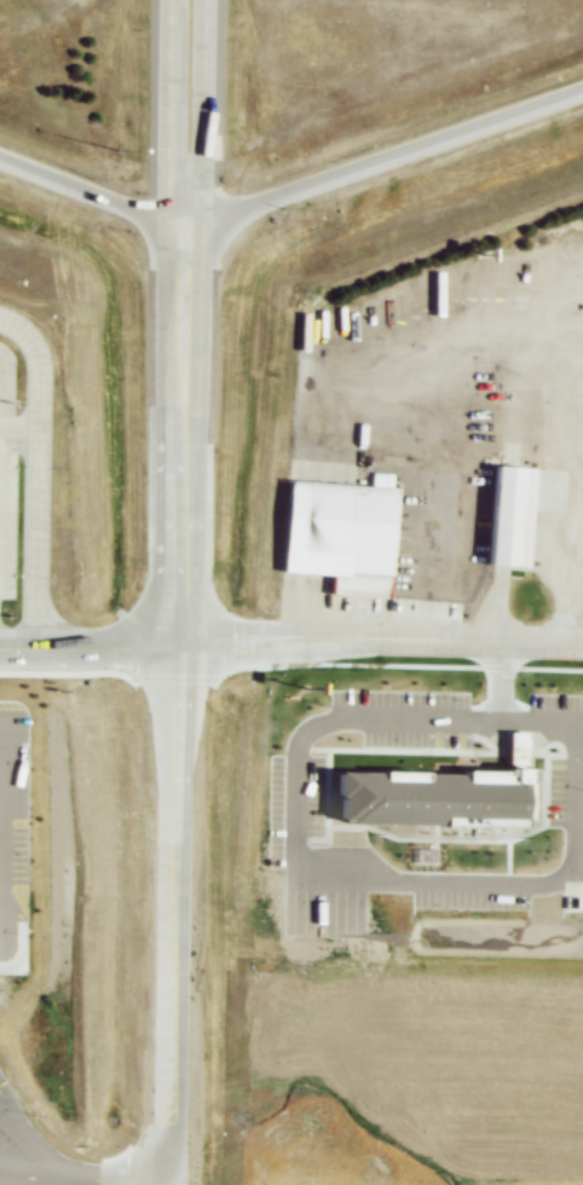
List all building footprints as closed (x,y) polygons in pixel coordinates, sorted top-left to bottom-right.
[(490,464),(483,563),(532,567),(539,468),(490,464)] [(396,472),(386,599),(329,595),(331,574),(278,571),(285,480),(369,486),(370,470),(396,472)]
